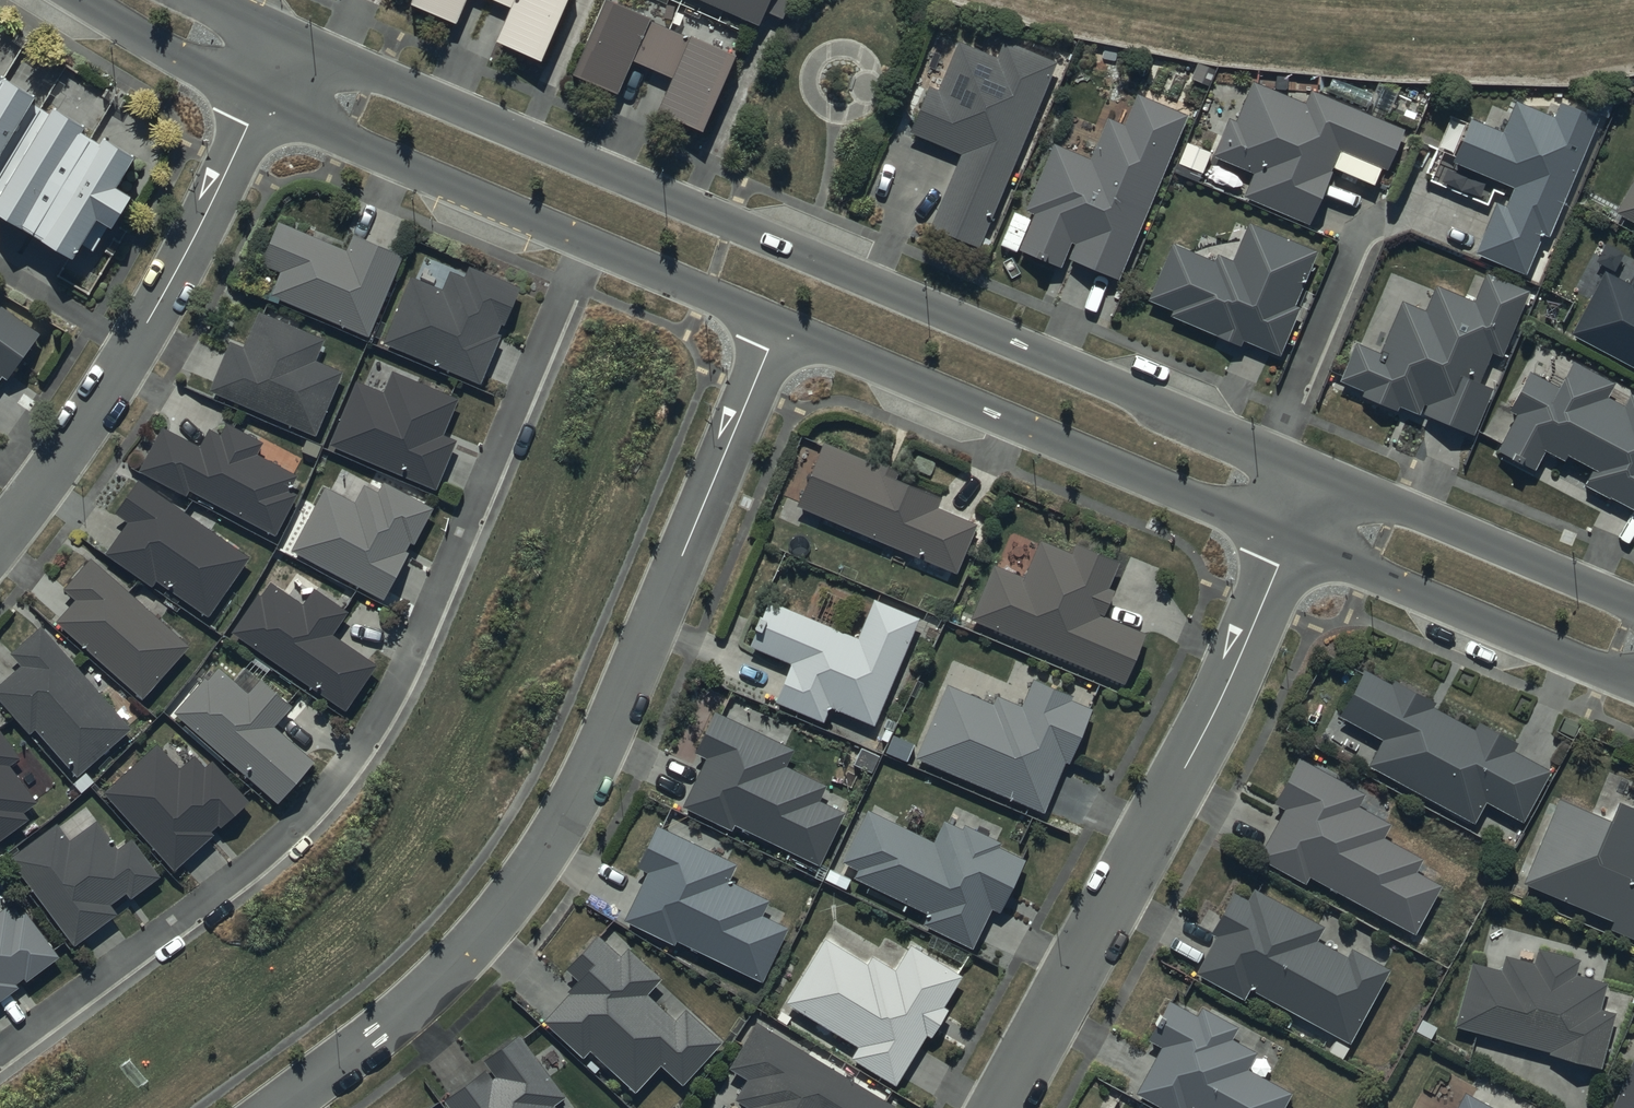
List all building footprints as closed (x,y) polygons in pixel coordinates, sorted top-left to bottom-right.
[(415,6),(454,22),(464,0),(417,0),(415,6)] [(510,5),(495,41),(540,65),(568,0),(498,0),(510,5)] [(765,27),(770,12),(788,19),(795,0),(702,0),(765,27)] [(650,18),(606,4),(571,79),(617,93),(633,60),(672,79),(657,111),(702,137),(738,59),(650,18)] [(955,42),(931,33),(902,109),(913,114),(909,126),(960,145),(932,219),(994,242),(1064,57),(1004,35),(998,51),(958,35),(955,42)] [(1311,84),(1306,98),(1299,95),(1300,90),(1304,89),(1305,72),(1273,68),(1272,84),(1252,75),(1236,115),(1229,113),(1214,150),(1255,166),(1243,195),(1308,221),(1339,145),(1386,165),(1404,122),(1311,84)] [(0,73),(0,154),(28,106),(35,94),(0,73)] [(1090,153),(1053,137),(1025,203),(1035,207),(1020,242),(1061,259),(1071,236),(1074,237),(1068,251),(1118,273),(1188,108),(1139,87),(1124,120),(1108,112),(1090,153)] [(1503,125),(1470,111),(1451,156),(1513,182),(1505,200),(1496,196),(1475,246),(1525,268),(1542,227),(1547,229),(1599,108),(1560,92),(1552,111),(1516,96),(1503,125)] [(78,247),(91,255),(109,225),(111,226),(131,192),(114,182),(133,150),(102,132),(97,140),(78,129),(83,121),(51,102),(43,115),(28,106),(0,154),(0,211),(74,254),(78,247)] [(1616,206),(1633,216),(1633,172),(1616,206)] [(349,243),(278,214),(251,281),(370,330),(403,248),(355,228),(349,243)] [(1214,255),(1172,238),(1149,295),(1171,304),(1169,309),(1240,338),(1242,334),(1280,349),(1299,301),(1295,299),(1317,245),(1249,217),(1234,255),(1217,248),(1214,255)] [(443,283),(409,269),(382,337),(481,377),(520,281),(469,261),(465,271),(450,265),(443,283)] [(1571,327),(1633,361),(1633,273),(1632,277),(1605,263),(1571,327)] [(1379,346),(1355,337),(1340,374),(1363,383),(1361,389),(1397,404),(1400,398),(1473,428),(1491,383),(1478,377),(1491,346),(1503,351),(1531,284),(1486,266),(1474,295),(1435,279),(1425,303),(1401,293),(1379,346)] [(1,370),(7,374),(40,326),(0,299),(0,372),(1,370)] [(231,334),(209,385),(314,429),(341,366),(316,355),(326,334),(258,305),(243,340),(231,334)] [(1529,363),(1508,403),(1516,407),(1497,443),(1535,463),(1546,443),(1565,453),(1568,447),(1593,460),(1584,477),(1633,503),(1633,389),(1631,388),(1624,400),(1606,391),(1613,377),(1572,355),(1559,379),(1529,363)] [(358,374),(331,438),(437,484),(458,436),(443,430),(459,393),(393,365),(384,385),(358,374)] [(164,418),(139,464),(188,491),(191,485),(275,531),(299,487),(291,483),(297,471),(256,448),(263,436),(227,417),(222,426),(211,421),(201,438),(164,418)] [(822,436),(798,500),(956,566),(977,518),(937,502),(943,488),(822,436)] [(128,515),(106,547),(153,580),(158,574),(208,609),(249,551),(139,474),(116,507),(128,515)] [(324,481),(292,543),(383,594),(410,547),(405,544),(409,537),(412,538),(432,503),(382,475),(376,486),(365,479),(356,497),(324,481)] [(993,560),(971,612),(1124,678),(1146,627),(1104,609),(1115,584),(1108,581),(1119,555),(1077,537),(1073,546),(1041,532),(1023,573),(993,560)] [(77,593),(56,616),(141,694),(190,641),(93,552),(65,582),(77,593)] [(259,588),(232,626),(346,707),(379,660),(334,628),(349,606),(314,581),(303,596),(273,574),(262,590),(259,588)] [(857,632),(767,594),(748,640),(790,658),(774,696),(825,717),(832,701),(876,720),(921,612),(874,592),(857,632)] [(0,675),(0,696),(29,730),(36,725),(76,772),(132,724),(41,619),(10,646),(21,658),(0,675)] [(1381,733),(1367,758),(1473,818),(1485,796),(1523,817),(1551,766),(1512,744),(1516,736),(1477,714),(1472,723),(1432,701),(1435,694),(1395,671),(1392,676),(1365,661),(1338,709),(1381,733)] [(205,671),(174,705),(277,798),(315,756),(274,719),(292,699),(259,670),(245,686),(219,662),(208,674),(205,671)] [(947,677),(915,751),(1044,806),(1065,757),(1069,758),(1092,703),(1071,694),(1073,688),(1035,672),(1023,700),(997,689),(994,697),(947,677)] [(794,743),(715,705),(694,748),(705,754),(682,800),(731,825),(734,819),(817,860),(845,804),(820,792),(826,779),(786,759),(794,743)] [(29,813),(24,807),(37,798),(10,759),(19,752),(0,725),(0,833),(29,813)] [(158,738),(103,786),(173,866),(214,830),(210,825),(217,819),(220,823),(251,796),(214,754),(207,760),(197,748),(180,763),(158,738)] [(1365,787),(1298,750),(1273,795),(1284,801),(1256,851),(1306,878),(1310,871),(1413,928),(1441,877),(1415,862),(1422,851),(1382,829),(1390,816),(1359,799),(1365,787)] [(1558,791),(1524,876),(1613,913),(1609,924),(1633,935),(1633,800),(1616,793),(1609,811),(1558,791)] [(934,835),(868,803),(841,856),(858,865),(854,873),(927,909),(923,917),(972,942),(991,902),(999,906),(1025,853),(1000,840),(1002,836),(966,818),(963,824),(944,814),(934,835)] [(57,818),(9,852),(73,940),(117,908),(110,898),(126,887),(129,892),(160,870),(132,832),(117,843),(96,814),(69,834),(57,818)] [(737,857),(657,818),(636,860),(647,865),(622,915),(674,941),(677,935),(762,975),(789,920),(762,908),(770,893),(729,873),(737,857)] [(1322,921),(1254,882),(1248,893),(1232,884),(1210,927),(1216,930),(1196,968),(1244,994),(1249,984),(1350,1038),(1390,963),(1352,941),(1347,949),(1337,943),(1343,933),(1332,927),(1326,938),(1316,932),(1322,921)] [(20,981),(17,978),(24,973),(26,975),(60,950),(26,905),(17,911),(8,898),(0,904),(0,996),(20,981)] [(570,987),(545,1015),(583,1051),(589,1044),(636,1086),(661,1059),(683,1079),(722,1037),(685,1004),(677,1013),(648,987),(661,973),(629,943),(623,950),(598,927),(567,961),(578,972),(567,984),(570,987)] [(867,966),(825,940),(787,1003),(859,1047),(852,1059),(896,1086),(927,1036),(931,1039),(949,1010),(944,1008),(963,977),(911,945),(895,970),(873,957),(867,966)] [(1502,964),(1471,956),(1454,1019),(1549,1044),(1548,1047),(1601,1061),(1615,1007),(1599,1003),(1606,977),(1575,968),(1579,953),(1539,942),(1535,957),(1506,949),(1502,964)] [(1169,994),(1147,1034),(1160,1041),(1135,1087),(1174,1107),(1183,1107),(1186,1103),(1195,1107),(1281,1107),(1292,1086),(1247,1062),(1256,1046),(1232,1032),(1238,1021),(1201,1001),(1197,1009),(1169,994)] [(757,1016),(729,1062),(746,1073),(734,1092),(747,1100),(742,1107),(888,1107),(893,1099),(757,1016)] [(445,1092),(456,1107),(562,1107),(554,1097),(565,1089),(520,1026),(483,1053),(488,1060),(445,1092)] [(1609,1107),(1633,1107),(1633,1052),(1609,1107)] [(1466,1085),(1453,1107),(1506,1107),(1466,1085)]
